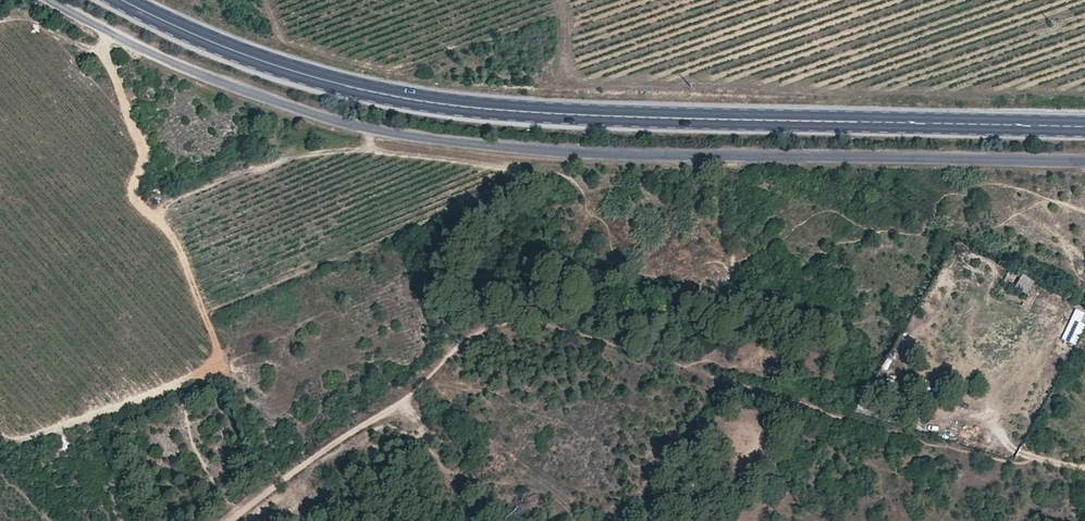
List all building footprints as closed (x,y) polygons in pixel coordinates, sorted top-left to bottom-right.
[(1025,294),(1034,282),(1022,273),(1013,284),(1025,294)] [(1061,338),(1076,343),(1081,328),(1065,324),(1061,338)]
